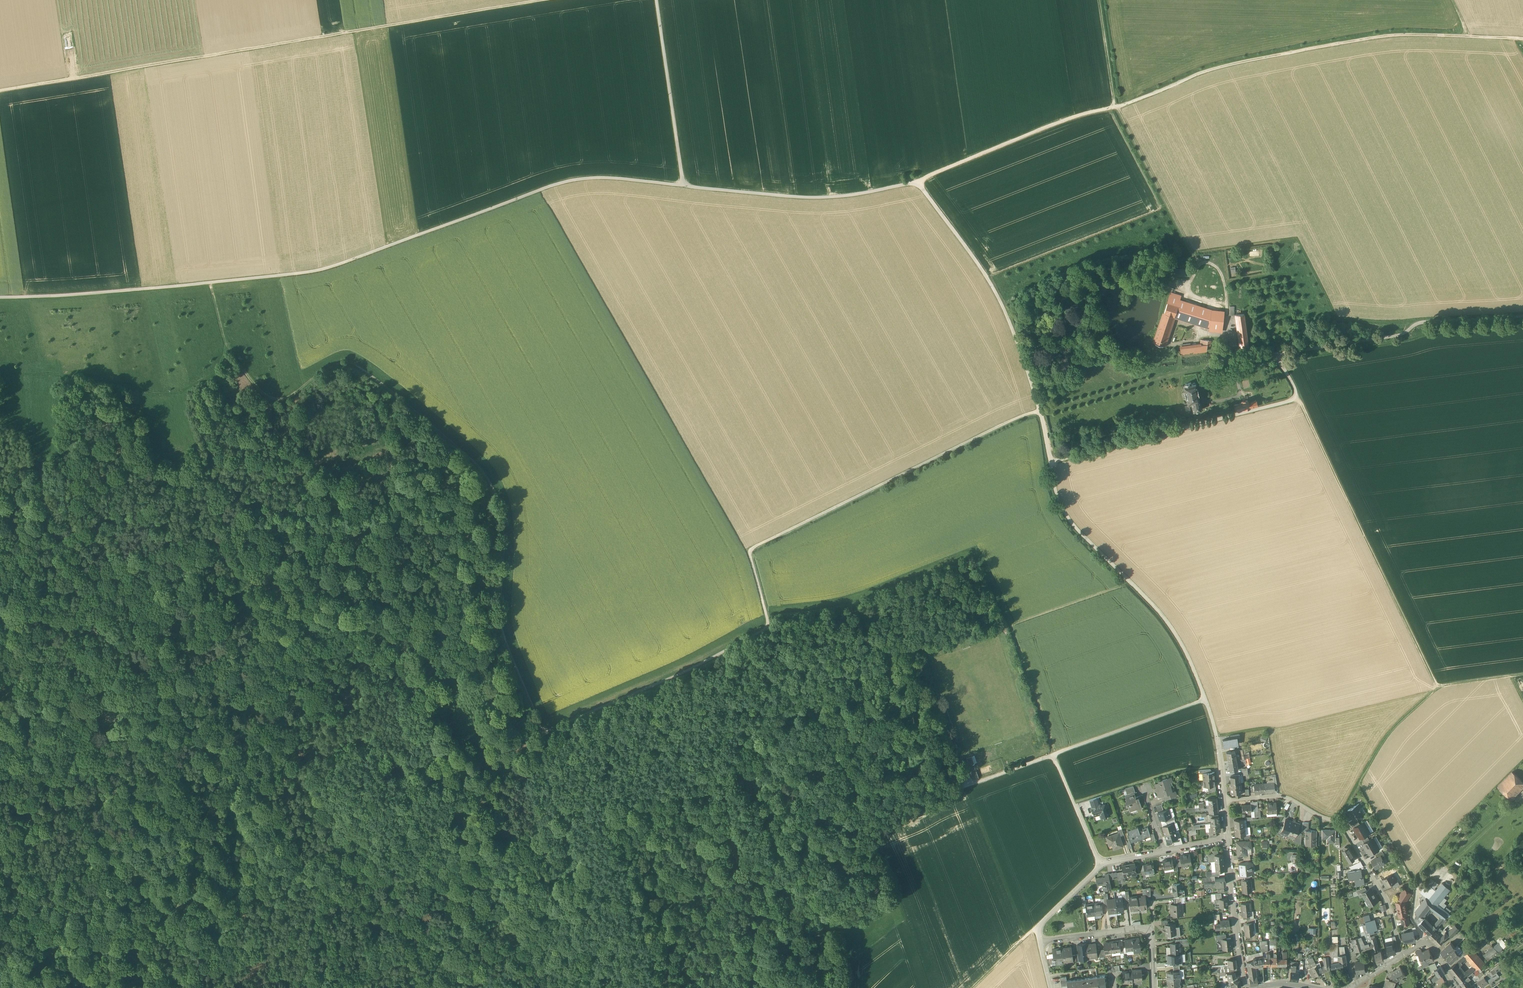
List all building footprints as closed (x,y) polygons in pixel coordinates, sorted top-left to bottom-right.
[(1180,298),(1170,295),(1167,302),(1177,305),(1179,300),(1180,298)] [(1211,310),(1179,300),(1177,305),(1174,316),(1209,328),(1222,329),(1223,315),(1210,316),(1211,310)] [(1167,302),(1154,343),(1164,346),(1174,317),(1174,316),(1177,305),(1167,302)] [(1244,314),(1236,315),(1240,347),(1248,346),(1244,314)] [(1180,348),(1181,354),(1207,352),(1206,346),(1210,346),(1210,341),(1200,340),(1201,346),(1180,348)] [(1193,383),(1193,384),(1191,384),(1191,383),(1185,384),(1186,386),(1184,386),(1184,387),(1184,391),(1185,391),(1183,392),(1184,399),(1186,398),(1186,399),(1187,402),(1188,403),(1191,403),(1193,412),(1201,410),(1198,395),(1199,395),(1197,389),(1196,386),(1197,385),(1196,384),(1195,383),(1193,383)] [(1247,400),(1241,402),(1242,403),(1234,405),(1235,411),(1257,406),(1256,401),(1248,403),(1247,400)] [(1231,739),(1223,740),(1224,747),(1238,744),(1237,738),(1231,739)] [(1248,748),(1241,750),(1242,759),(1245,758),(1250,758),(1249,752),(1248,749),(1248,748)] [(1235,751),(1226,752),(1228,761),(1236,760),(1235,751)] [(979,778),(971,756),(967,758),(966,758),(974,780),(979,778)] [(1236,760),(1228,761),(1230,771),(1238,770),(1236,760)] [(1211,772),(1202,773),(1203,781),(1215,780),(1214,772),(1211,772)] [(1511,772),(1498,785),(1512,799),(1522,788),(1522,785),(1511,772)] [(1239,776),(1230,776),(1231,784),(1239,783),(1239,776)] [(1170,778),(1159,781),(1159,783),(1155,784),(1159,797),(1164,795),(1175,792),(1171,793),(1169,786),(1172,785),(1171,782),(1172,782),(1172,781),(1171,782),(1170,778)] [(1215,780),(1203,781),(1203,787),(1208,787),(1208,790),(1214,788),(1215,788),(1215,780)] [(1239,783),(1231,784),(1231,786),(1230,787),(1231,793),(1236,792),(1236,795),(1240,795),(1240,792),(1241,792),(1240,783),(1239,783)] [(1273,783),(1263,784),(1264,792),(1274,791),(1274,783),(1273,783)] [(1263,784),(1254,785),(1255,791),(1255,793),(1264,792),(1263,784)] [(1132,786),(1125,788),(1127,795),(1134,793),(1132,786)] [(1136,797),(1134,793),(1127,795),(1125,795),(1126,798),(1126,800),(1125,801),(1126,805),(1128,805),(1129,809),(1136,807),(1137,810),(1142,808),(1138,796),(1136,797)] [(1096,797),(1089,800),(1091,806),(1098,804),(1096,797)] [(1276,802),(1267,803),(1267,813),(1277,812),(1276,802)] [(1098,804),(1091,806),(1092,808),(1091,809),(1092,811),(1092,812),(1092,813),(1095,812),(1096,815),(1099,814),(1100,818),(1108,816),(1104,805),(1100,806),(1100,804),(1098,805),(1098,804)] [(1359,804),(1348,810),(1353,819),(1353,820),(1356,818),(1363,814),(1360,808),(1361,807),(1359,804)] [(1163,811),(1158,812),(1160,820),(1164,819),(1173,816),(1174,816),(1172,808),(1163,811)] [(1258,810),(1254,811),(1251,811),(1251,817),(1252,817),(1261,817),(1260,808),(1258,808),(1258,810)] [(1288,835),(1292,821),(1286,819),(1283,826),(1281,832),(1288,835)] [(1243,820),(1239,820),(1234,820),(1235,823),(1234,823),(1235,828),(1244,827),(1243,820)] [(1300,824),(1292,821),(1288,835),(1295,837),(1297,832),(1300,824)] [(1355,827),(1354,827),(1355,830),(1354,831),(1356,833),(1367,827),(1364,821),(1360,824),(1355,827)] [(1167,825),(1162,826),(1165,834),(1175,831),(1175,830),(1179,829),(1177,822),(1176,823),(1173,824),(1173,823),(1167,825)] [(1211,824),(1210,824),(1210,823),(1210,828),(1209,828),(1210,834),(1216,833),(1216,831),(1220,830),(1219,823),(1211,824)] [(1281,832),(1283,826),(1279,825),(1275,833),(1280,834),(1281,832)] [(1139,832),(1137,827),(1131,829),(1134,836),(1136,835),(1138,840),(1143,839),(1145,839),(1144,838),(1150,836),(1151,836),(1150,834),(1147,827),(1142,829),(1143,831),(1139,832)] [(1244,827),(1235,828),(1235,836),(1244,835),(1245,835),(1245,827),(1244,827)] [(1367,827),(1356,833),(1358,836),(1360,838),(1367,835),(1370,832),(1367,827)] [(1134,836),(1131,829),(1127,830),(1128,834),(1127,834),(1130,841),(1130,843),(1138,840),(1136,835),(1134,836)] [(1308,830),(1305,830),(1305,843),(1313,843),(1313,842),(1316,842),(1316,830),(1310,830),(1308,830)] [(1335,830),(1322,830),(1322,836),(1322,838),(1330,838),(1330,842),(1335,842),(1335,837),(1335,830)] [(1175,831),(1165,834),(1167,842),(1172,840),(1177,838),(1175,831)] [(1118,833),(1106,837),(1108,843),(1111,842),(1114,849),(1123,846),(1119,836),(1118,833)] [(1364,843),(1363,843),(1365,846),(1364,847),(1365,849),(1377,843),(1373,838),(1369,840),(1364,843)] [(1245,841),(1236,842),(1238,856),(1243,855),(1247,855),(1246,848),(1251,848),(1250,841),(1245,842),(1245,841)] [(1377,843),(1365,849),(1367,852),(1368,852),(1369,854),(1376,851),(1380,848),(1377,843)] [(1346,849),(1343,851),(1350,862),(1354,859),(1352,855),(1353,854),(1349,847),(1346,849)] [(1189,854),(1180,856),(1181,859),(1182,866),(1191,865),(1189,854)] [(1381,856),(1377,858),(1377,857),(1374,858),(1375,859),(1372,861),(1376,868),(1385,863),(1381,856)] [(1172,859),(1162,861),(1164,869),(1173,867),(1174,867),(1173,864),(1172,859)] [(1215,861),(1216,871),(1219,871),(1224,871),(1223,860),(1215,861)] [(1244,863),(1238,863),(1240,875),(1244,874),(1252,873),(1253,873),(1252,873),(1250,862),(1252,862),(1244,863)] [(1130,864),(1126,865),(1121,865),(1122,871),(1123,877),(1128,876),(1127,875),(1132,874),(1132,875),(1137,874),(1135,863),(1130,864)] [(1152,863),(1143,864),(1144,870),(1145,873),(1150,872),(1150,875),(1155,875),(1152,863)] [(1361,870),(1348,872),(1349,880),(1355,879),(1356,886),(1361,885),(1361,884),(1365,884),(1364,877),(1363,877),(1361,870)] [(1105,877),(1096,878),(1097,884),(1104,882),(1105,885),(1103,885),(1104,890),(1109,889),(1109,885),(1110,885),(1110,882),(1109,879),(1108,874),(1108,873),(1104,874),(1105,877)] [(1393,874),(1382,880),(1386,887),(1391,884),(1397,881),(1397,880),(1393,874)] [(1429,882),(1435,888),(1439,883),(1433,877),(1429,882)] [(1244,880),(1241,880),(1243,893),(1252,892),(1250,879),(1244,880)] [(1436,890),(1427,883),(1420,892),(1426,897),(1429,899),(1436,891),(1436,890)] [(1449,913),(1438,904),(1450,889),(1442,883),(1436,890),(1436,891),(1429,899),(1429,900),(1426,904),(1430,907),(1442,916),(1433,926),(1435,929),(1438,925),(1445,918),(1449,913)] [(1179,895),(1185,894),(1184,891),(1181,891),(1180,884),(1173,885),(1173,888),(1172,888),(1173,892),(1174,895),(1179,895)] [(1367,890),(1362,893),(1369,905),(1378,900),(1371,888),(1367,890)] [(1411,893),(1404,889),(1398,899),(1398,902),(1397,905),(1399,906),(1398,909),(1399,917),(1406,915),(1405,910),(1406,910),(1405,901),(1406,901),(1411,893)] [(1129,897),(1129,901),(1130,910),(1139,909),(1137,898),(1137,896),(1129,897)] [(1145,897),(1137,898),(1139,909),(1146,908),(1145,897)] [(1426,897),(1415,911),(1419,914),(1415,918),(1419,923),(1419,924),(1424,918),(1423,917),(1430,907),(1426,904),(1429,900),(1429,899),(1426,897)] [(1122,898),(1115,899),(1116,912),(1123,911),(1122,902),(1122,898)] [(1222,899),(1219,899),(1220,908),(1228,907),(1227,898),(1222,899)] [(1107,900),(1107,905),(1109,913),(1116,912),(1115,899),(1107,900)] [(1101,903),(1093,904),(1095,915),(1103,914),(1102,905),(1101,903)] [(1250,903),(1241,904),(1242,916),(1250,915),(1251,915),(1250,903)] [(1086,905),(1085,905),(1086,906),(1087,916),(1095,915),(1093,904),(1086,905)] [(1176,904),(1172,904),(1173,910),(1171,910),(1171,915),(1176,915),(1176,914),(1178,914),(1182,914),(1182,904),(1176,904)] [(1371,920),(1365,921),(1366,924),(1368,932),(1369,932),(1380,929),(1384,927),(1382,917),(1371,920)] [(1408,918),(1401,919),(1403,926),(1409,924),(1408,918)] [(1433,926),(1424,918),(1419,924),(1430,934),(1435,929),(1433,926)] [(1229,920),(1220,921),(1220,924),(1221,929),(1230,928),(1229,920)] [(1247,923),(1244,923),(1245,935),(1253,934),(1252,930),(1254,930),(1253,923),(1253,922),(1247,923)] [(1168,924),(1164,925),(1166,935),(1173,935),(1176,934),(1175,928),(1175,924),(1168,924)] [(1369,933),(1369,932),(1368,932),(1366,924),(1363,925),(1365,931),(1366,934),(1368,938),(1367,938),(1368,943),(1369,943),(1372,942),(1371,939),(1369,933)] [(1455,926),(1447,934),(1448,935),(1451,938),(1458,930),(1455,926)] [(1430,934),(1432,937),(1431,938),(1433,940),(1439,934),(1440,933),(1438,931),(1435,928),(1430,934)] [(1413,930),(1402,933),(1404,942),(1409,941),(1409,942),(1416,941),(1414,935),(1413,930)] [(1439,934),(1433,940),(1438,945),(1448,935),(1447,934),(1445,932),(1441,936),(1439,934)] [(1482,934),(1469,946),(1471,948),(1472,947),(1484,936),(1482,934)] [(1361,936),(1351,940),(1352,942),(1355,951),(1358,950),(1364,949),(1364,950),(1370,948),(1369,943),(1368,943),(1365,944),(1363,939),(1362,936),(1361,936)] [(1133,940),(1125,941),(1126,947),(1126,950),(1134,949),(1134,952),(1140,952),(1139,938),(1133,939),(1133,940)] [(1226,939),(1222,939),(1223,950),(1232,949),(1231,938),(1226,939)] [(1500,951),(1508,944),(1503,938),(1495,946),(1500,951)] [(1119,941),(1110,942),(1111,952),(1120,951),(1120,946),(1119,941)] [(1393,941),(1386,942),(1389,954),(1396,953),(1395,946),(1393,941)] [(1110,942),(1103,943),(1104,949),(1104,953),(1105,953),(1111,952),(1110,942)] [(1451,942),(1441,951),(1446,957),(1454,949),(1456,948),(1451,942)] [(1086,943),(1077,944),(1078,954),(1079,960),(1080,960),(1080,958),(1084,958),(1084,959),(1088,959),(1088,957),(1086,945),(1086,943)] [(1175,943),(1170,943),(1171,955),(1180,954),(1180,943),(1175,943)] [(1094,944),(1086,945),(1088,957),(1097,956),(1096,950),(1096,946),(1094,946),(1094,944)] [(1471,948),(1469,946),(1462,952),(1464,954),(1471,948)] [(1494,946),(1484,954),(1489,960),(1499,951),(1494,946)] [(1071,947),(1062,948),(1064,962),(1070,961),(1069,960),(1073,960),(1072,955),(1071,947)] [(1485,962),(1472,947),(1471,948),(1464,954),(1465,955),(1467,957),(1469,955),(1474,960),(1471,962),(1474,965),(1476,968),(1477,969),(1477,968),(1485,962)] [(1062,948),(1052,949),(1053,957),(1053,958),(1054,958),(1055,961),(1058,961),(1058,962),(1060,962),(1064,962),(1062,948)] [(1422,952),(1418,954),(1421,959),(1432,954),(1429,949),(1422,952)] [(1454,949),(1446,957),(1452,963),(1458,957),(1460,955),(1454,949)] [(1379,952),(1375,953),(1377,962),(1384,960),(1381,952),(1379,952)] [(1181,958),(1180,954),(1171,955),(1168,955),(1168,963),(1173,962),(1182,962),(1182,958),(1181,958)] [(1432,954),(1421,959),(1423,964),(1423,965),(1428,962),(1434,960),(1432,954)] [(1345,955),(1338,955),(1339,962),(1339,963),(1342,963),(1346,963),(1345,955)] [(1316,965),(1311,956),(1306,959),(1310,964),(1308,965),(1310,968),(1316,965)] [(1235,959),(1228,960),(1228,966),(1229,968),(1236,967),(1235,959)] [(1253,960),(1247,961),(1248,970),(1248,972),(1255,971),(1255,969),(1253,960)] [(1364,961),(1356,962),(1357,973),(1365,972),(1364,961)] [(1310,968),(1308,969),(1312,978),(1321,973),(1316,965),(1310,968)] [(1474,965),(1464,973),(1466,976),(1472,972),(1476,968),(1474,965)] [(1441,966),(1435,970),(1438,975),(1438,976),(1439,976),(1445,972),(1441,966)] [(1458,966),(1452,971),(1460,982),(1466,977),(1466,976),(1464,973),(1458,966)] [(1394,971),(1391,973),(1394,977),(1396,981),(1406,975),(1400,967),(1394,971)] [(1477,969),(1473,972),(1474,974),(1473,975),(1474,975),(1472,977),(1472,978),(1480,972),(1477,968),(1477,969)] [(1141,970),(1132,970),(1132,971),(1132,981),(1142,981),(1141,970)] [(1132,971),(1123,972),(1123,983),(1132,982),(1132,981),(1132,971)] [(1294,971),(1290,971),(1289,979),(1298,980),(1298,972),(1298,971),(1294,971)] [(1234,972),(1227,973),(1228,981),(1233,980),(1232,977),(1235,977),(1234,972)] [(1483,975),(1480,972),(1472,978),(1475,981),(1476,980),(1475,977),(1478,974),(1480,977),(1483,975)] [(1489,972),(1478,981),(1480,984),(1483,981),(1492,975),(1489,972)] [(1496,972),(1486,979),(1489,983),(1490,982),(1499,976),(1496,972)] [(1097,977),(1098,987),(1105,987),(1106,987),(1104,976),(1097,977)] [(1256,976),(1249,977),(1250,985),(1258,984),(1257,979),(1256,976)] [(1469,976),(1460,982),(1462,985),(1468,981),(1468,980),(1471,978),(1469,976)] [(1097,977),(1089,978),(1090,987),(1098,987),(1097,977)] [(1082,979),(1083,987),(1090,987),(1089,978),(1082,979)] [(1386,978),(1383,987),(1394,987),(1396,982),(1389,980),(1389,979),(1386,978)] [(1074,980),(1075,987),(1083,987),(1082,979),(1074,980)] [(1475,987),(1476,987),(1478,987),(1481,986),(1482,987),(1489,983),(1486,979),(1483,981),(1480,984),(1476,986),(1475,987)] [(1067,981),(1067,982),(1067,985),(1068,987),(1075,987),(1074,980),(1067,981)]
